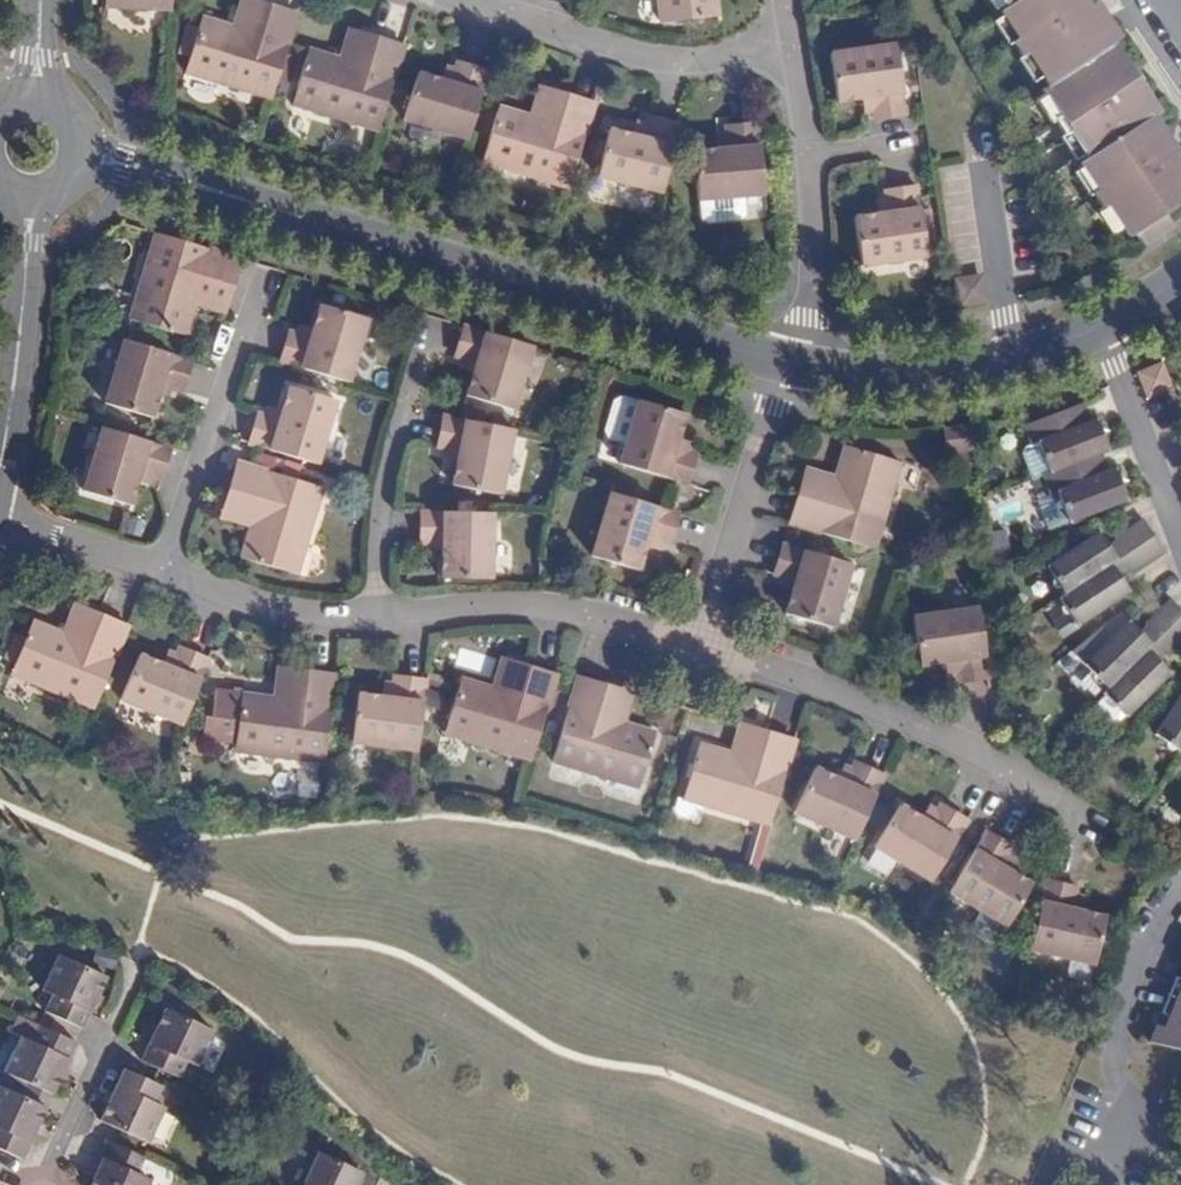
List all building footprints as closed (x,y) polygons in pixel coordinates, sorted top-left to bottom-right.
[(102,10),(170,14),(170,0),(102,0),(102,10)] [(231,25),(259,34),(268,4),(254,0),(238,0),(231,25)] [(656,23),(718,16),(716,0),(654,0),(656,23)] [(1142,248),(1171,228),(1163,214),(1168,210),(1180,202),(1180,159),(1158,123),(1162,120),(1118,48),(1124,44),(1097,0),(1006,0),(1013,13),(1008,16),(1025,43),(1020,46),(1032,64),(1037,61),(1053,87),(1045,93),(1064,123),(1059,125),(1068,141),(1073,139),(1091,167),(1083,172),(1097,193),(1093,197),(1104,214),(1108,212),(1124,237),(1132,234),(1142,248)] [(183,74),(270,101),(297,13),(268,4),(259,34),(231,25),(200,17),(183,74)] [(344,27),(336,56),(366,64),(375,36),(344,27)] [(377,134),(404,44),(375,36),(366,64),(336,56),(308,48),(289,106),(377,134)] [(835,103),(860,99),(869,98),(871,114),(872,120),(903,115),(893,41),(827,51),(835,103)] [(466,142),(488,69),(452,59),(451,66),(447,80),(441,78),(416,70),(401,122),(466,142)] [(447,80),(451,66),(445,65),(441,78),(447,80)] [(557,123),(566,94),(536,85),(528,115),(557,123)] [(568,191),(595,102),(566,94),(557,123),(528,115),(496,105),(480,164),(568,191)] [(869,98),(860,99),(863,115),(871,114),(869,98)] [(661,197),(678,122),(643,113),(643,118),(638,133),(628,131),(608,126),(604,141),(598,166),(595,177),(661,197)] [(638,133),(643,118),(633,116),(628,131),(638,133)] [(723,145),(717,146),(691,148),(695,201),(697,201),(739,196),(762,193),(754,121),(720,124),(721,130),(723,145)] [(589,163),(598,166),(604,141),(596,138),(589,163)] [(881,188),(881,195),(884,209),(876,211),(852,216),(859,267),(925,257),(914,183),(881,188)] [(884,209),(881,195),(874,196),(876,211),(884,209)] [(739,196),(697,201),(699,220),(704,224),(738,220),(742,214),(739,196)] [(242,259),(153,233),(127,318),(187,336),(196,305),(206,274),(234,283),(242,259)] [(224,314),(234,283),(206,274),(196,305),(224,314)] [(288,328),(277,361),(349,382),(369,319),(319,302),(311,327),(309,334),(295,329),(288,328)] [(297,323),(295,329),(309,334),(311,327),(297,323)] [(535,348),(462,325),(452,356),(460,358),(475,363),(473,371),(465,396),(515,410),(535,348)] [(184,392),(193,361),(121,339),(103,401),(152,416),(160,393),(162,386),(176,390),(184,392)] [(475,363),(460,358),(457,366),(473,371),(475,363)] [(1148,399),(1169,391),(1160,366),(1138,375),(1148,399)] [(258,410),(247,443),(318,465),(339,401),(288,385),(281,409),(278,416),(263,411),(258,410)] [(174,398),(176,390),(162,386),(160,393),(174,398)] [(609,436),(624,441),(636,400),(621,396),(613,399),(605,428),(609,436)] [(677,445),(680,437),(686,415),(636,399),(636,400),(624,441),(618,462),(689,484),(699,452),(691,450),(677,445)] [(265,403),(263,411),(278,416),(281,409),(265,403)] [(1082,403),(1030,423),(1024,426),(1032,444),(1040,442),(1051,472),(1105,452),(1111,449),(1101,420),(1093,423),(1086,404),(1083,405),(1082,403)] [(515,430),(442,416),(436,448),(443,449),(457,452),(455,461),(451,484),(502,494),(515,430)] [(162,480),(170,448),(100,427),(81,490),(133,506),(140,482),(143,474),(155,478),(162,480)] [(970,427),(942,429),(946,452),(972,448),(970,427)] [(693,442),(680,437),(677,445),(691,450),(693,442)] [(796,494),(788,523),(876,550),(903,463),(844,445),(834,476),(825,504),(796,494)] [(457,452),(443,449),(441,458),(455,461),(457,452)] [(1051,472),(1041,476),(1049,493),(1058,491),(1068,519),(1130,498),(1119,468),(1113,471),(1105,452),(1051,472)] [(258,497),(247,528),(239,557),(297,575),(325,488),(236,461),(229,487),(258,497)] [(806,466),(796,494),(825,504),(834,476),(806,466)] [(152,486),(155,478),(143,474),(140,482),(152,486)] [(219,519),(247,528),(258,497),(229,487),(219,519)] [(671,545),(679,514),(607,492),(589,554),(640,569),(647,546),(650,539),(663,543),(671,545)] [(494,513),(420,512),(420,544),(426,544),(441,545),(441,553),(439,576),(491,578),(494,513)] [(1065,594),(1154,536),(1143,518),(1120,533),(1116,543),(1110,546),(1101,531),(1047,565),(1065,594)] [(1065,594),(1060,597),(1076,624),(1130,592),(1120,575),(1125,571),(1134,572),(1164,552),(1154,536),(1065,594)] [(650,539),(647,546),(661,551),(663,543),(650,539)] [(843,562),(809,551),(782,542),(772,575),(781,578),(795,582),(792,590),(785,613),(834,628),(853,565),(843,562)] [(812,543),(809,551),(843,562),(846,554),(812,543)] [(441,545),(426,544),(426,553),(441,553),(441,545)] [(795,582),(781,578),(778,586),(792,590),(795,582)] [(90,642),(103,613),(75,601),(62,630),(90,642)] [(920,667),(944,664),(952,664),(955,677),(956,683),(990,679),(979,605),(913,614),(920,667)] [(1095,700),(1176,620),(1163,607),(1139,630),(1138,638),(1129,645),(1118,632),(1072,676),(1095,700)] [(9,674),(93,711),(128,624),(103,613),(90,642),(62,630),(33,617),(9,674)] [(1146,672),(1151,667),(1161,662),(1180,642),(1180,626),(1176,620),(1095,700),(1090,705),(1092,707),(1080,720),(1101,740),(1113,727),(1114,729),(1158,686),(1146,672)] [(181,726),(209,657),(179,645),(177,651),(171,665),(164,663),(141,653),(120,701),(181,726)] [(171,665),(177,651),(169,649),(164,663),(171,665)] [(499,655),(491,685),(522,693),(531,665),(499,655)] [(952,664),(944,664),(947,678),(955,677),(952,664)] [(276,665),(272,695),(303,699),(306,669),(276,665)] [(443,736),(530,762),(557,673),(531,665),(522,693),(491,685),(462,676),(443,736)] [(233,751),(323,765),(335,673),(306,669),(303,699),(272,695),(241,691),(233,751)] [(352,743),(416,751),(425,678),(392,674),(391,682),(390,696),(382,694),(359,691),(352,743)] [(656,731),(627,722),(597,712),(607,684),(579,676),(553,762),(638,788),(656,731)] [(384,681),(382,694),(390,696),(391,682),(384,681)] [(597,712),(627,722),(636,693),(607,684),(597,712)] [(1180,750),(1180,694),(1156,733),(1180,750)] [(739,722),(730,751),(760,760),(769,731),(739,722)] [(683,801),(768,828),(795,739),(769,731),(760,760),(730,751),(700,742),(683,801)] [(794,814),(854,841),(884,773),(855,760),(851,768),(845,780),(838,776),(816,766),(794,814)] [(844,763),(838,776),(845,780),(851,768),(844,763)] [(874,848),(929,884),(969,819),(940,802),(936,808),(928,820),(921,815),(901,804),(874,848)] [(928,803),(921,815),(928,820),(936,808),(928,803)] [(988,828),(949,893),(983,913),(1007,928),(1035,884),(1011,869),(1005,865),(1013,853),(1017,847),(988,828)] [(1019,857),(1013,853),(1005,865),(1011,869),(1019,857)] [(1046,877),(1029,951),(1096,965),(1108,913),(1085,908),(1078,907),(1080,893),(1081,886),(1046,877)] [(1078,907),(1085,908),(1088,894),(1080,893),(1078,907)] [(1007,928),(983,913),(974,928),(977,938),(989,943),(999,941),(1007,928)] [(88,1018),(90,1013),(106,979),(60,956),(44,990),(54,995),(47,1011),(83,1029),(88,1018)] [(1176,977),(1168,995),(1161,1013),(1169,1015),(1164,1027),(1156,1025),(1149,1043),(1180,1050),(1180,979),(1176,977)] [(167,1010),(143,1060),(191,1082),(207,1048),(199,1043),(206,1027),(167,1010)] [(76,1043),(20,1017),(12,1034),(21,1039),(4,1074),(27,1085),(42,1092),(53,1097),(63,1074),(76,1043)] [(156,1103),(163,1087),(124,1069),(116,1086),(102,1119),(151,1141),(166,1107),(156,1103)] [(42,1092),(27,1085),(21,1097),(36,1104),(42,1092)] [(30,1143),(46,1108),(36,1104),(21,1097),(0,1087),(0,1151),(22,1160),(27,1150),(30,1143)] [(145,1158),(105,1140),(98,1156),(102,1158),(94,1176),(89,1184),(151,1184),(152,1182),(137,1175),(145,1158)] [(363,1169),(320,1150),(303,1184),(356,1184),(363,1169)] [(89,1173),(94,1176),(102,1158),(98,1156),(94,1163),(89,1173)]
